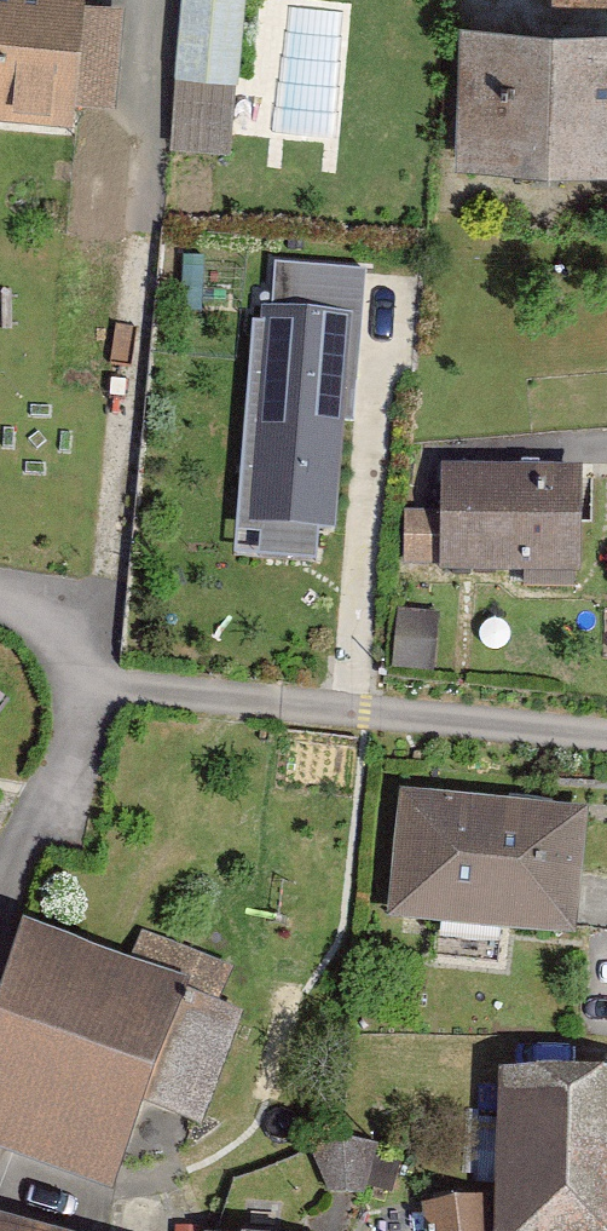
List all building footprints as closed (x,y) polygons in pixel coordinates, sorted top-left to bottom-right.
[(53,124),(67,0),(0,0),(0,118),(53,124)] [(237,0),(168,0),(161,75),(230,81),(237,0)] [(441,26),(436,177),(606,183),(606,31),(441,26)] [(323,526),(336,296),(244,291),(232,521),(323,526)] [(419,577),(568,576),(567,473),(418,475),(419,577)] [(369,925),(560,940),(571,811),(379,795),(369,925)] [(0,1019),(0,1159),(114,1198),(143,1113),(201,1133),(239,1023),(25,948),(0,1019)] [(474,1070),(468,1200),(405,1206),(407,1230),(606,1230),(606,1077),(474,1070)] [(303,1202),(368,1201),(368,1142),(302,1143),(303,1202)] [(69,1230),(0,1210),(0,1230),(68,1230),(69,1230)]
